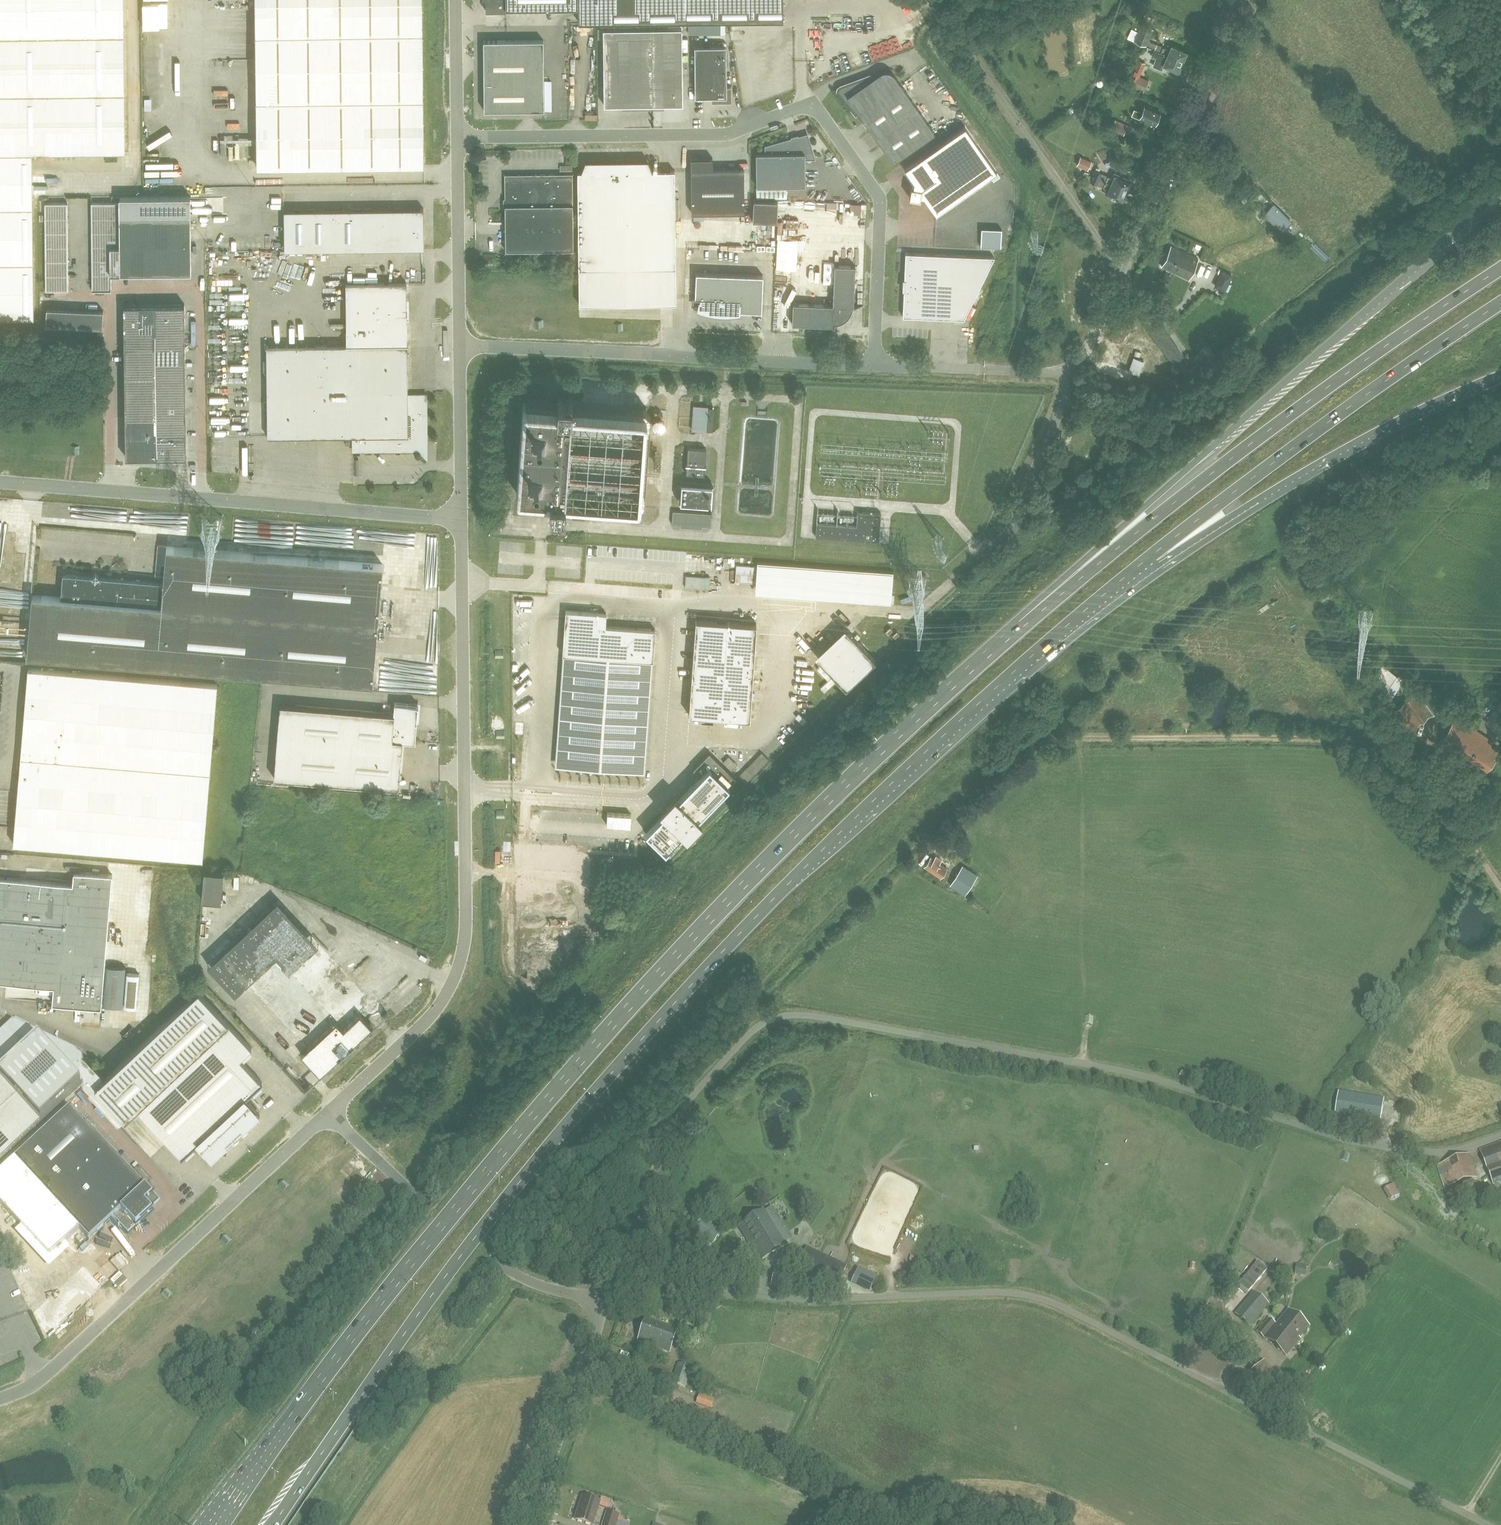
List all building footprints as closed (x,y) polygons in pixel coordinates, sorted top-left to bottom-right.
[(34,316),(33,150),(125,149),(124,0),(0,0),(0,316),(34,316)] [(424,164),(422,0),(255,0),(257,166),(424,164)] [(507,7),(579,7),(579,22),(687,20),(783,19),(783,0),(486,0),(486,10),(507,10),(506,8),(507,7)] [(1146,46),(1148,40),(1153,29),(1141,25),(1134,41),(1146,46)] [(682,27),(645,28),(646,106),(653,106),(653,104),(683,104),(682,27)] [(633,106),(646,106),(645,28),(603,28),(604,105),(633,104),(633,106)] [(484,48),(484,80),(544,79),(543,39),(483,40),(483,42),(483,48),(484,48)] [(732,99),(731,99),(731,86),(732,86),(732,85),(727,85),(726,45),(695,46),(695,96),(720,96),(720,100),(732,100),(732,99)] [(1157,45),(1154,50),(1182,62),(1187,52),(1171,45),(1169,50),(1157,45)] [(1178,72),(1182,62),(1154,50),(1152,55),(1165,61),(1163,65),(1178,72)] [(1137,59),(1127,83),(1144,90),(1149,79),(1140,76),(1145,63),(1137,59)] [(857,113),(857,114),(864,121),(865,121),(893,162),(935,132),(895,74),(893,73),(892,72),(890,71),(888,70),(886,70),(884,70),(882,71),(880,72),(872,77),(871,75),(870,75),(841,86),(840,87),(839,89),(839,91),(839,92),(851,106),(853,104),(859,112),(857,113),(857,112),(857,113)] [(544,109),(544,79),(484,80),(484,110),(486,110),(492,110),(544,109)] [(1152,80),(1147,93),(1159,98),(1164,86),(1152,80)] [(1159,119),(1161,114),(1159,114),(1160,111),(1145,105),(1142,112),(1134,109),(1132,115),(1139,119),(1139,120),(1145,122),(1143,127),(1152,131),(1157,118),(1159,119)] [(1079,111),(1077,119),(1088,122),(1090,115),(1079,111)] [(1121,138),(1128,124),(1115,119),(1109,133),(1121,138)] [(965,125),(905,168),(914,181),(913,186),(911,186),(909,196),(920,198),(921,195),(924,195),(936,213),(997,170),(965,125)] [(806,185),(805,157),(814,157),(807,134),(766,146),(767,153),(756,153),(757,186),(806,185)] [(1076,165),(1079,166),(1085,169),(1088,170),(1092,161),(1081,156),(1076,165)] [(713,157),(712,157),(691,158),(692,213),(745,212),(744,168),(713,168),(713,157)] [(676,303),(676,267),(675,170),(653,170),(648,160),(585,160),(581,171),(578,171),(579,304),(676,303)] [(1084,172),(1085,169),(1079,166),(1075,174),(1088,180),(1089,178),(1091,179),(1090,181),(1109,190),(1107,194),(1122,200),(1123,199),(1124,199),(1126,195),(1124,195),(1126,191),(1092,176),(1084,172)] [(1095,170),(1092,176),(1126,191),(1128,187),(1129,188),(1131,183),(1130,183),(1131,182),(1115,175),(1114,179),(1095,170)] [(574,249),(573,173),(505,174),(506,250),(574,249)] [(787,197),(787,187),(756,188),(757,198),(787,197)] [(120,196),(120,202),(120,210),(120,215),(120,219),(120,228),(120,237),(120,242),(155,242),(191,241),(191,215),(190,196),(120,196)] [(777,221),(778,200),(754,199),(753,220),(777,221)] [(45,217),(68,217),(68,202),(45,202),(45,217)] [(120,210),(120,202),(91,202),(91,211),(120,210)] [(850,203),(850,213),(860,214),(861,203),(850,203)] [(1272,205),(1265,212),(1280,227),(1287,220),(1272,205)] [(424,248),(424,246),(423,246),(422,209),(424,209),(424,208),(284,210),(285,249),(424,248)] [(120,210),(91,211),(91,219),(120,219),(120,215),(120,210)] [(45,217),(45,232),(68,231),(68,217),(45,217)] [(120,219),(91,219),(91,228),(120,228),(120,219)] [(120,228),(91,228),(91,237),(120,237),(120,228)] [(45,232),(45,246),(68,246),(68,231),(45,232)] [(120,237),(91,237),(92,246),(111,246),(120,245),(120,242),(120,237)] [(777,238),(776,268),(797,269),(798,239),(777,238)] [(191,241),(155,242),(156,272),(191,272),(191,241)] [(155,242),(120,242),(120,245),(120,273),(156,272),(155,242)] [(111,272),(111,273),(120,273),(120,245),(111,246),(111,254),(111,263),(111,272)] [(45,246),(45,261),(68,261),(68,246),(45,246)] [(111,246),(92,246),(92,255),(111,254),(111,246)] [(1189,278),(1198,258),(1171,246),(1162,266),(1189,278)] [(903,316),(923,317),(943,317),(964,318),(978,289),(994,256),(926,253),(906,252),(903,316)] [(111,254),(92,255),(92,263),(111,263),(111,254)] [(45,261),(46,275),(68,275),(68,261),(45,261)] [(111,263),(92,263),(92,272),(111,272),(111,263)] [(832,325),(832,334),(833,324),(837,324),(841,323),(845,321),(848,318),(851,314),(852,310),(853,306),(863,306),(854,305),(855,265),(835,264),(833,304),(793,302),(792,323),(832,325)] [(92,272),(92,281),(111,281),(111,273),(111,272),(92,272)] [(762,312),(763,275),(696,272),(695,297),(692,297),(694,297),(694,303),(699,303),(698,308),(702,310),(706,311),(711,312),(715,313),(719,313),(724,313),(728,313),(733,313),(737,313),(740,312),(740,311),(762,312)] [(46,275),(46,290),(68,290),(68,275),(46,275)] [(1086,279),(1084,287),(1092,289),(1094,281),(1086,279)] [(111,281),(92,281),(92,290),(111,289),(111,281)] [(268,436),(318,436),(338,435),(354,435),(354,450),(401,449),(419,449),(423,453),(427,449),(426,423),(426,394),(408,394),(407,282),(346,283),(347,344),(267,345),(268,436)] [(154,304),(124,304),(124,329),(154,329),(154,304)] [(155,344),(185,344),(185,304),(154,304),(154,329),(155,344)] [(54,325),(55,308),(47,308),(46,324),(54,325)] [(62,325),(63,308),(55,308),(54,325),(62,325)] [(70,325),(71,309),(63,308),(62,325),(70,325)] [(78,326),(79,309),(71,309),(70,325),(78,326)] [(79,309),(78,326),(86,326),(87,309),(79,309)] [(87,309),(86,326),(94,327),(95,310),(87,309)] [(95,310),(94,327),(103,327),(103,310),(95,310)] [(543,320),(535,321),(535,328),(543,328),(543,320)] [(623,323),(614,324),(615,331),(623,331),(623,323)] [(154,329),(124,329),(124,345),(155,344),(154,329)] [(155,359),(155,344),(124,345),(124,360),(155,359)] [(155,344),(155,359),(185,359),(185,344),(155,344)] [(1105,353),(1103,361),(1110,364),(1113,356),(1105,353)] [(1139,374),(1143,360),(1133,356),(1129,370),(1139,374)] [(155,359),(124,360),(125,375),(155,374),(155,359)] [(155,374),(185,374),(185,359),(155,359),(155,374)] [(155,386),(155,374),(125,375),(125,386),(155,386)] [(155,374),(155,386),(155,392),(186,392),(185,374),(155,374)] [(155,392),(155,386),(125,386),(125,396),(155,396),(155,392)] [(519,493),(521,493),(521,498),(551,500),(550,506),(556,507),(556,508),(556,509),(557,511),(559,512),(561,512),(563,511),(564,510),(564,508),(565,501),(638,506),(644,501),(651,413),(645,407),(572,401),(572,395),(572,393),(571,392),(570,390),(567,390),(565,391),(564,392),(564,393),(563,394),(558,394),(558,400),(528,398),(527,402),(526,402),(523,404),(517,491),(517,492),(518,492),(518,493),(519,493)] [(155,392),(155,395),(155,404),(186,403),(186,392),(155,392)] [(125,396),(125,417),(156,416),(155,404),(155,396),(125,396)] [(156,416),(186,416),(186,403),(155,404),(156,416)] [(707,431),(707,430),(713,430),(714,407),(708,407),(708,406),(694,405),(692,430),(707,431)] [(156,457),(156,455),(156,436),(156,416),(125,417),(126,456),(126,457),(156,457)] [(173,436),(173,456),(186,456),(186,416),(156,416),(156,436),(173,436)] [(1075,431),(1071,438),(1078,442),(1082,435),(1075,431)] [(156,436),(156,455),(156,457),(173,456),(173,436),(156,436)] [(79,446),(71,446),(70,454),(79,454),(79,446)] [(705,465),(706,448),(688,447),(687,463),(686,463),(686,464),(687,464),(686,473),(704,474),(705,466),(706,466),(706,465),(705,465)] [(678,502),(709,504),(711,485),(680,482),(678,502)] [(881,512),(858,510),(856,526),(837,524),(838,509),(837,509),(836,524),(817,523),(818,507),(817,507),(816,523),(815,536),(879,541),(881,512)] [(680,524),(702,526),(711,526),(712,513),(673,510),(672,523),(680,524)] [(383,564),(166,546),(163,581),(99,576),(96,572),(92,575),(63,573),(61,597),(32,594),(27,655),(262,674),(373,684),(383,564)] [(736,564),(735,581),(756,583),(757,566),(736,564)] [(563,654),(653,660),(656,629),(606,626),(607,613),(566,610),(563,654)] [(696,619),(689,714),(750,719),(757,623),(696,619)] [(503,650),(495,650),(495,658),(503,658),(503,650)] [(28,668),(13,843),(203,859),(217,684),(28,668)] [(1406,734),(1448,701),(1444,696),(1442,697),(1431,681),(1391,712),(1406,734)] [(1487,721),(1500,730),(1500,700),(1487,721)] [(403,740),(404,740),(415,741),(417,722),(415,722),(415,718),(417,718),(419,704),(395,702),(394,713),(296,705),(290,779),(399,788),(403,740)] [(1439,743),(1469,763),(1471,760),(1488,771),(1500,751),(1500,750),(1492,743),(1494,740),(1457,716),(1439,743)] [(497,730),(497,738),(505,738),(506,730),(497,730)] [(737,778),(710,752),(693,768),(701,776),(648,830),(668,849),(737,778)] [(769,759),(762,752),(746,768),(753,775),(769,759)] [(505,811),(497,810),(496,819),(505,819),(505,811)] [(924,866),(941,878),(947,867),(940,863),(942,860),(936,855),(934,858),(931,856),(924,866)] [(965,893),(976,875),(962,866),(951,884),(965,893)] [(54,985),(53,1003),(101,1007),(112,874),(74,871),(73,883),(0,877),(0,980),(54,985)] [(375,956),(286,1038),(313,1068),(402,985),(375,956)] [(126,967),(105,965),(103,1005),(123,1006),(126,967)] [(124,1009),(136,1010),(139,975),(127,974),(124,1009)] [(192,1146),(198,1142),(211,1157),(260,1111),(246,1096),(251,1092),(259,1084),(262,1081),(261,1081),(240,1058),(241,1057),(249,1049),(252,1047),(198,990),(105,1077),(90,1091),(88,1092),(119,1125),(125,1119),(137,1108),(181,1156),(182,1156),(184,1154),(192,1146)] [(1085,1014),(1084,1023),(1092,1024),(1093,1015),(1085,1014)] [(67,1096),(81,1082),(90,1091),(105,1077),(84,1055),(13,1021),(0,1034),(0,1161),(67,1096)] [(1339,1092),(1336,1115),(1381,1121),(1384,1099),(1339,1092)] [(153,1196),(71,1107),(14,1159),(89,1239),(111,1218),(118,1226),(120,1225),(128,1234),(152,1211),(149,1207),(150,1206),(151,1204),(151,1202),(150,1200),(149,1199),(153,1196)] [(1351,1119),(1349,1131),(1377,1135),(1379,1123),(1351,1119)] [(1500,1181),(1500,1143),(1480,1151),(1493,1184),(1500,1181)] [(1350,1153),(1342,1151),(1340,1160),(1348,1162),(1350,1153)] [(289,1183),(283,1179),(278,1185),(285,1190),(289,1183)] [(773,1223),(764,1209),(738,1226),(761,1261),(788,1244),(774,1222),(773,1223)] [(694,1230),(713,1244),(722,1232),(702,1218),(694,1230)] [(226,1234),(220,1240),(225,1245),(231,1240),(226,1234)] [(807,1247),(796,1270),(836,1289),(847,1266),(807,1247)] [(712,1258),(702,1273),(709,1278),(719,1262),(712,1258)] [(1296,1264),(1294,1274),(1305,1276),(1307,1266),(1296,1264)] [(803,1281),(774,1274),(772,1283),(801,1290),(803,1281)] [(167,1288),(161,1293),(166,1299),(172,1294),(167,1288)] [(1234,1314),(1250,1326),(1269,1303),(1254,1290),(1234,1314)] [(1286,1356),(1310,1326),(1288,1309),(1276,1324),(1269,1318),(1257,1332),(1286,1356)] [(638,1341),(670,1352),(678,1329),(646,1318),(638,1341)] [(1209,1329),(1218,1337),(1227,1326),(1218,1319),(1209,1329)] [(1245,1376),(1259,1392),(1278,1377),(1264,1360),(1245,1376)] [(670,1383),(686,1389),(692,1368),(678,1363),(670,1383)] [(700,1373),(698,1379),(704,1381),(707,1375),(700,1373)] [(715,1399),(711,1398),(713,1391),(701,1387),(696,1404),(711,1410),(715,1399)] [(780,1487),(773,1483),(769,1490),(776,1494),(780,1487)] [(600,1501),(585,1496),(583,1502),(581,1506),(580,1506),(575,1519),(592,1524),(598,1506),(600,1501)] [(608,1512),(603,1524),(621,1524),(623,1520),(618,1518),(619,1515),(608,1512)]
